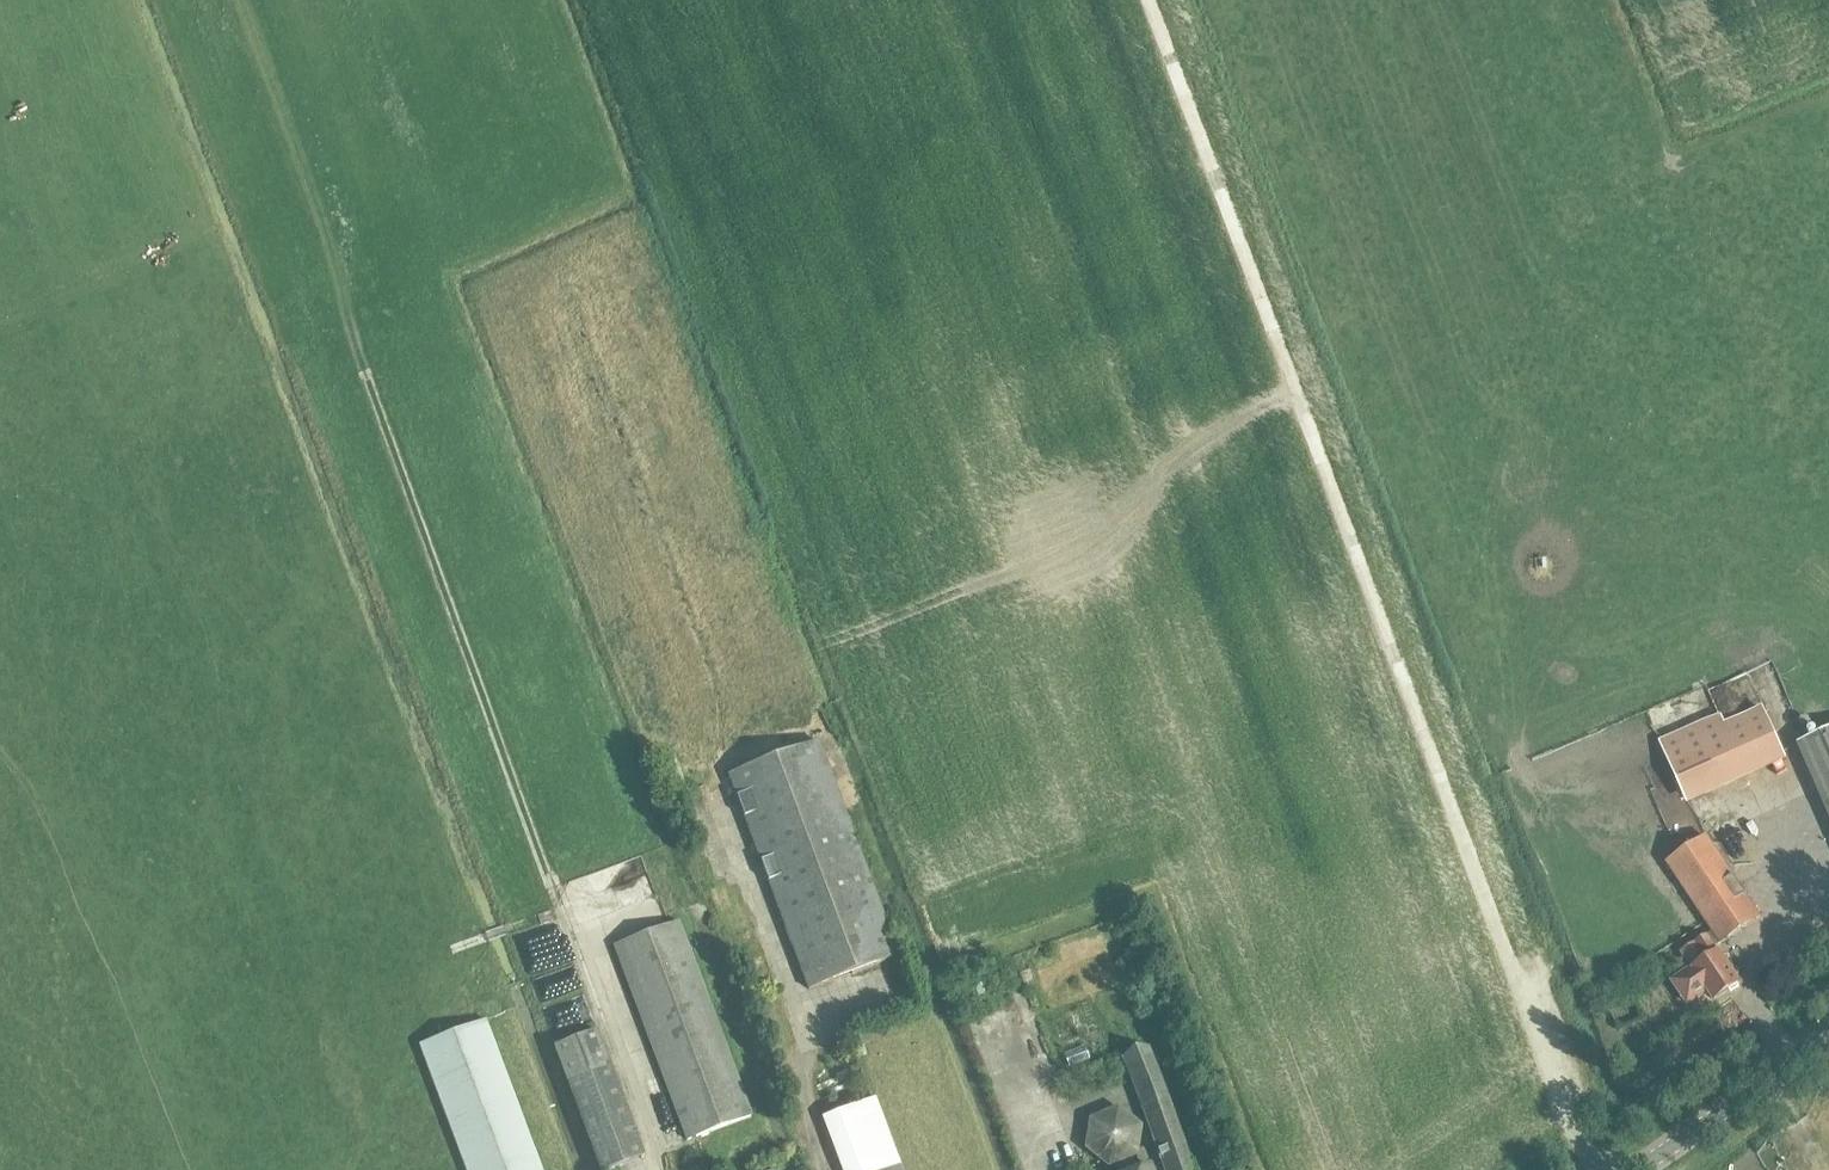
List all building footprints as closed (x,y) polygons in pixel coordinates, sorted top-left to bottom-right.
[(1719,715),(1659,742),(1683,796),(1687,805),(1688,805),(1787,761),(1762,706),(1725,723),(1721,714),(1719,715)] [(1807,742),(1828,793),(1828,732),(1807,742)] [(807,991),(899,957),(819,742),(727,776),(807,991)] [(1713,1002),(1740,984),(1716,947),(1760,918),(1706,837),(1666,864),(1711,932),(1681,953),(1691,969),(1672,982),(1680,995),(1694,999),(1706,991),(1713,1002)] [(686,1142),(752,1117),(679,922),(612,947),(686,1142)] [(465,1169),(542,1169),(486,1021),(419,1046),(465,1169)] [(644,1157),(597,1030),(553,1047),(599,1169),(610,1169),(644,1157)] [(1148,1048),(1121,1058),(1163,1169),(1193,1169),(1148,1048)] [(876,1099),(823,1119),(842,1169),(902,1169),(876,1099)] [(1137,1156),(1142,1126),(1117,1106),(1089,1119),(1083,1150),(1109,1168),(1113,1166),(1132,1158),(1137,1156)] [(1136,1168),(1132,1158),(1113,1166),(1115,1169),(1130,1169),(1136,1168)]
